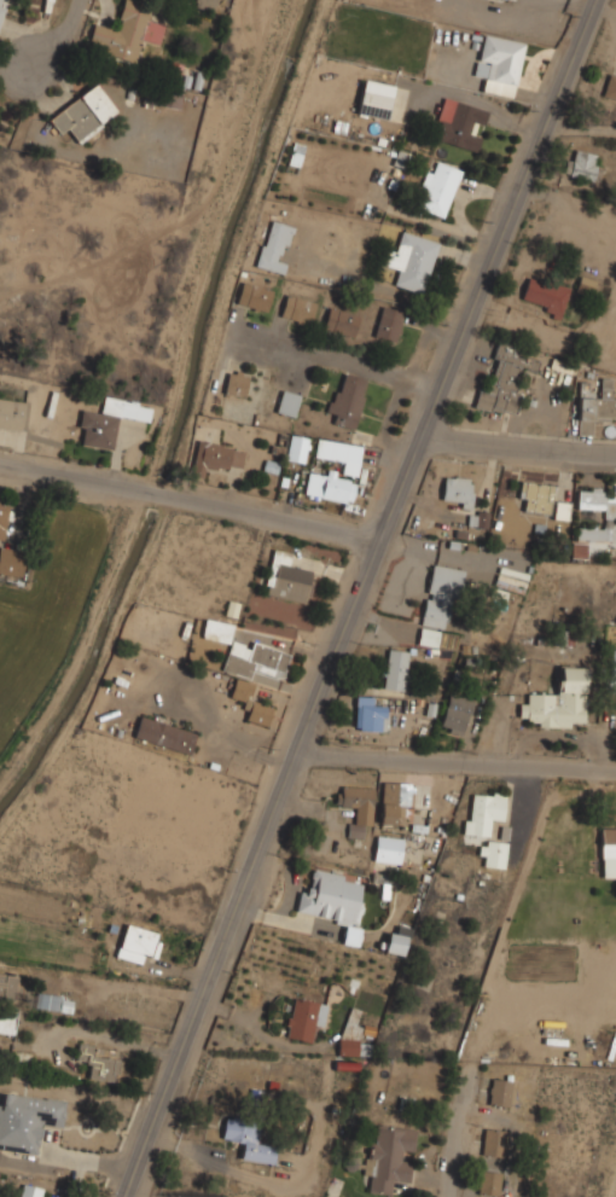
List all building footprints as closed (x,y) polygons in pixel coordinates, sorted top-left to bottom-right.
[(147,18),(151,2),(136,0),(122,0),(117,25),(92,21),(88,40),(104,42),(101,54),(136,60),(140,40),(159,43),(164,21),(147,18)] [(190,4),(210,10),(213,0),(191,0),(190,4)] [(523,40),(482,33),(477,60),(488,63),(482,92),(513,97),(523,40)] [(602,95),(615,100),(615,75),(608,72),(602,95)] [(394,85),(362,77),(355,112),(385,120),(394,85)] [(79,141),(117,109),(93,80),(47,120),(60,135),(68,129),(79,141)] [(431,139),(477,150),(487,108),(441,97),(431,139)] [(594,180),(600,155),(570,147),(564,174),(594,180)] [(418,207),(442,216),(460,169),(436,159),(418,207)] [(284,273),(286,261),(283,260),(291,225),(267,219),(255,266),(284,273)] [(438,240),(403,231),(397,249),(388,246),(382,267),(394,271),(390,284),(424,294),(438,240)] [(568,286),(527,275),(519,302),(560,314),(568,286)] [(594,280),(580,275),(575,290),(589,295),(594,280)] [(265,312),(272,290),(242,279),(233,302),(265,312)] [(315,302),(286,292),(279,315),(309,325),(315,302)] [(351,337),(359,314),(327,304),(320,327),(351,337)] [(405,312),(382,304),(372,336),(395,343),(405,312)] [(512,416),(524,368),(535,372),(539,360),(515,354),(517,345),(498,341),(486,388),(478,385),(472,406),(512,416)] [(221,391),(244,396),(249,373),(227,368),(221,391)] [(356,428),(365,377),(337,372),(329,423),(356,428)] [(611,397),(611,377),(599,377),(599,390),(577,390),(577,434),(592,434),(592,420),(615,420),(615,397),(611,397)] [(300,394),(281,388),(274,411),(294,417),(300,394)] [(147,422),(151,403),(101,395),(99,412),(81,408),(75,443),(112,449),(117,416),(147,422)] [(0,397),(0,427),(22,429),(25,400),(0,397)] [(309,437),(290,432),(285,458),(303,463),(309,437)] [(360,444),(316,437),(313,458),(343,463),(341,473),(308,467),(303,494),(351,501),(360,444)] [(240,470),(244,447),(196,440),(191,477),(201,478),(203,465),(240,470)] [(466,525),(487,527),(488,510),(470,509),(471,477),(442,475),(441,502),(467,504),(466,525)] [(554,484),(519,480),(516,509),(551,513),(554,484)] [(615,517),(615,500),(605,500),(605,486),(576,486),(576,509),(603,509),(603,517),(615,517)] [(8,504),(0,502),(0,540),(2,540),(8,504)] [(552,519),(567,520),(568,503),(554,502),(552,519)] [(609,525),(575,525),(575,540),(609,540),(609,525)] [(586,559),(586,545),(571,544),(570,558),(586,559)] [(28,553),(0,545),(0,573),(19,580),(28,553)] [(304,603),(310,569),(287,564),(290,552),(272,547),(262,594),(304,603)] [(423,615),(448,620),(453,591),(459,592),(464,568),(431,563),(423,615)] [(224,616),(236,618),(239,603),(228,601),(224,616)] [(228,641),(232,623),(204,618),(201,637),(228,641)] [(418,643),(436,644),(437,631),(419,628),(418,643)] [(221,669),(249,678),(252,667),(284,676),(290,652),(251,640),(250,646),(229,640),(221,669)] [(383,688),(406,691),(411,649),(387,646),(383,688)] [(608,650),(606,694),(615,694),(615,650),(608,650)] [(583,726),(585,666),(558,666),(557,692),(527,692),(527,703),(518,702),(518,715),(529,715),(528,726),(583,726)] [(266,725),(272,705),(248,698),(252,682),(233,676),(227,699),(248,704),(244,719),(266,725)] [(438,728),(463,734),(471,698),(447,692),(438,728)] [(388,708),(377,708),(377,696),(354,696),(354,730),(387,730),(388,708)] [(188,753),(196,731),(138,714),(132,737),(188,753)] [(379,825),(406,825),(406,781),(379,781),(379,825)] [(372,788),(336,786),(336,806),(349,807),(349,837),(362,837),(364,825),(370,825),(372,788)] [(465,835),(488,833),(488,821),(504,821),(502,792),(465,792),(465,835)] [(599,826),(599,856),(615,856),(615,826),(599,826)] [(400,836),(374,835),(373,860),(399,862),(400,836)] [(504,839),(477,839),(477,866),(504,866),(504,839)] [(364,879),(315,870),(310,890),(300,888),(295,912),(345,922),(341,941),(355,945),(359,928),(354,926),(364,879)] [(143,953),(157,957),(164,931),(123,920),(114,955),(140,963),(143,953)] [(409,929),(390,923),(383,949),(402,955),(409,929)] [(16,999),(18,975),(0,973),(0,998),(16,999)] [(70,1012),(71,996),(35,992),(33,1007),(70,1012)] [(312,1040),(316,1000),(290,998),(285,1036),(312,1040)] [(357,1009),(342,1008),(341,1055),(357,1056),(358,1025),(357,1025),(357,1009)] [(0,1010),(0,1032),(10,1034),(13,1012),(0,1010)] [(74,1061),(87,1063),(85,1075),(114,1082),(120,1056),(77,1046),(74,1061)] [(507,1105),(510,1079),(489,1077),(487,1104),(507,1105)] [(41,1126),(63,1127),(65,1098),(0,1091),(0,1149),(39,1154),(41,1126)] [(239,1157),(272,1164),(275,1144),(256,1140),(260,1123),(225,1116),(220,1139),(242,1143),(239,1157)] [(415,1127),(377,1123),(376,1138),(366,1137),(362,1178),(371,1179),(370,1192),(393,1195),(394,1181),(408,1183),(411,1162),(400,1162),(400,1152),(413,1154),(415,1127)] [(504,1127),(484,1126),(483,1156),(502,1156),(504,1127)] [(498,1196),(500,1172),(478,1169),(476,1195),(498,1196)] [(22,1183),(17,1196),(39,1196),(42,1187),(22,1183)]
